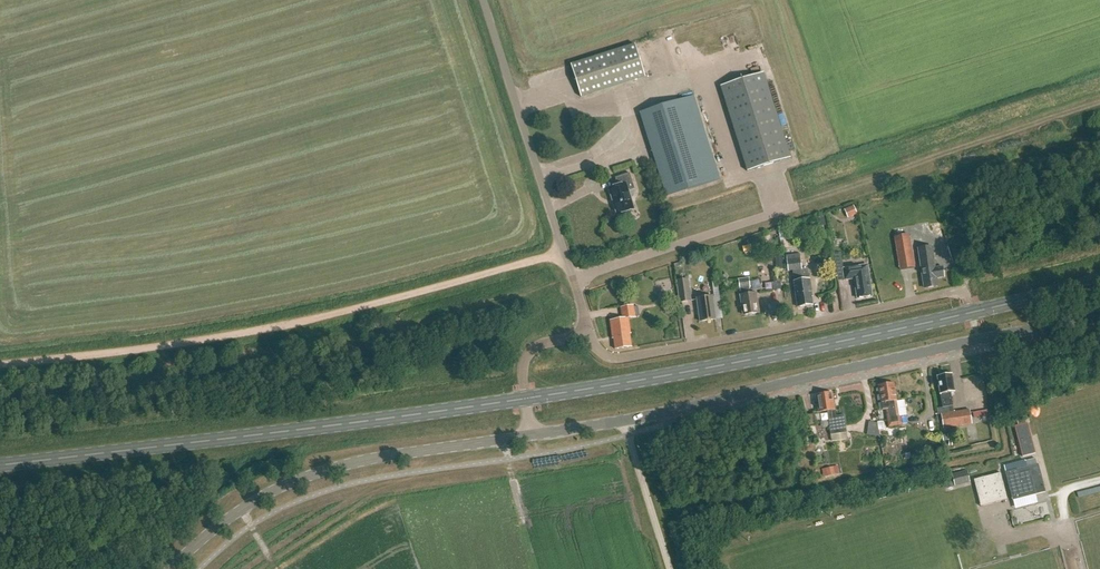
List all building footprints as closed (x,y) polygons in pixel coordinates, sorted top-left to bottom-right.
[(633,45),(569,66),(580,98),(644,77),(633,45)] [(763,73),(744,79),(721,86),(748,171),(790,158),(763,73)] [(667,197),(720,180),(693,96),(640,113),(667,197)] [(635,189),(630,174),(615,178),(618,186),(609,189),(618,215),(635,210),(629,191),(635,189)] [(854,205),(844,209),(848,218),(857,215),(854,205)] [(824,217),(816,218),(818,227),(825,225),(824,217)] [(783,229),(779,229),(780,240),(789,239),(789,234),(785,234),(785,232),(783,232),(783,229)] [(895,242),(900,270),(915,268),(910,239),(895,242)] [(935,268),(934,261),(931,261),(929,248),(918,249),(920,263),(923,281),(924,281),(925,289),(937,287),(936,279),(944,278),(942,267),(935,268)] [(841,253),(833,254),(835,261),(842,260),(841,253)] [(802,269),(800,254),(786,256),(788,271),(793,271),(794,282),(798,308),(812,305),(811,297),(812,297),(809,279),(802,280),(801,269),(802,269)] [(775,257),(776,270),(774,270),(775,281),(783,281),(781,269),(784,269),(782,256),(775,257)] [(845,280),(854,279),(857,299),(872,297),(869,277),(867,266),(843,269),(845,280)] [(677,280),(679,303),(691,301),(689,279),(677,280)] [(750,287),(749,279),(738,280),(740,289),(741,295),(743,315),(759,313),(756,293),(750,294),(749,288),(750,287)] [(715,320),(712,297),(697,299),(700,322),(715,320)] [(635,318),(633,306),(621,308),(623,319),(610,321),(613,337),(614,337),(616,349),(631,347),(629,334),(630,334),(628,319),(635,318)] [(954,411),(953,406),(950,393),(955,392),(952,374),(937,377),(943,408),(937,409),(938,414),(942,413),(944,428),(973,423),(970,409),(954,411)] [(899,417),(894,383),(878,386),(882,411),(886,410),(889,427),(902,425),(900,417),(899,417)] [(829,418),(831,432),(832,432),(832,434),(846,432),(843,416),(836,417),(832,393),(816,395),(819,413),(828,412),(829,418)] [(871,433),(881,433),(881,420),(870,421),(871,433)] [(1035,454),(1027,424),(1026,424),(1018,426),(1014,427),(1022,457),(1035,454)] [(846,433),(831,435),(832,442),(847,439),(846,433)] [(931,440),(929,447),(937,449),(939,442),(931,440)] [(1045,493),(1038,465),(1005,473),(1012,501),(1045,493)] [(839,466),(824,468),(824,476),(840,474),(839,466)] [(952,475),(955,486),(970,483),(967,471),(952,475)] [(971,480),(978,507),(1005,500),(999,473),(971,480)] [(1078,498),(1099,492),(1099,486),(1076,492),(1078,498)]
